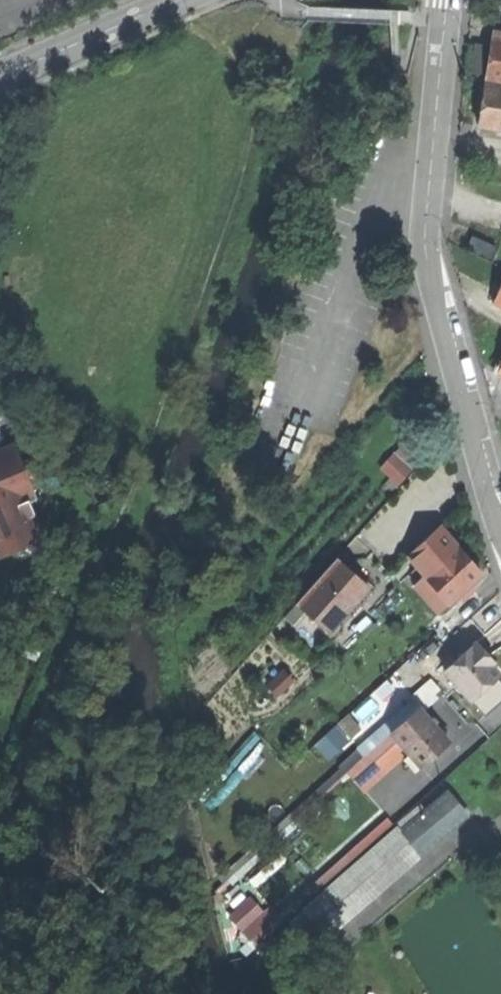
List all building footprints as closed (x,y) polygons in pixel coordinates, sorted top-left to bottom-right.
[(500,80),(500,42),(493,41),(490,58),(487,78),(500,80)] [(485,86),(482,107),(480,128),(500,131),(500,88),(485,86)] [(471,245),(493,256),(498,247),(475,236),(471,245)] [(36,541),(22,495),(28,494),(13,443),(0,446),(0,552),(36,541)] [(398,482),(411,469),(396,453),(383,466),(398,482)] [(409,558),(424,574),(456,545),(441,529),(409,558)] [(446,598),(448,601),(480,572),(469,560),(458,548),(427,577),(441,593),(446,598)] [(298,603),(327,630),(367,587),(352,573),(338,560),(298,603)] [(435,598),(441,593),(427,577),(415,587),(429,603),(435,598)] [(439,603),(446,598),(441,593),(435,598),(439,603)] [(444,670),(471,700),(499,674),(490,665),(485,659),(489,656),(476,642),(444,670)] [(491,659),(489,656),(485,659),(490,665),(494,662),(491,659)] [(408,751),(420,765),(435,752),(449,740),(420,708),(391,733),(408,751)] [(333,732),(319,740),(327,755),(342,747),(333,732)] [(398,760),(408,751),(391,733),(382,741),(398,760)] [(446,793),(400,833),(420,856),(466,816),(455,804),(446,793)] [(336,909),(346,921),(420,856),(400,833),(396,828),(322,893),(336,909)] [(237,883),(219,905),(256,935),(274,913),(237,883)] [(321,922),(336,909),(322,893),(307,906),(321,922)]
